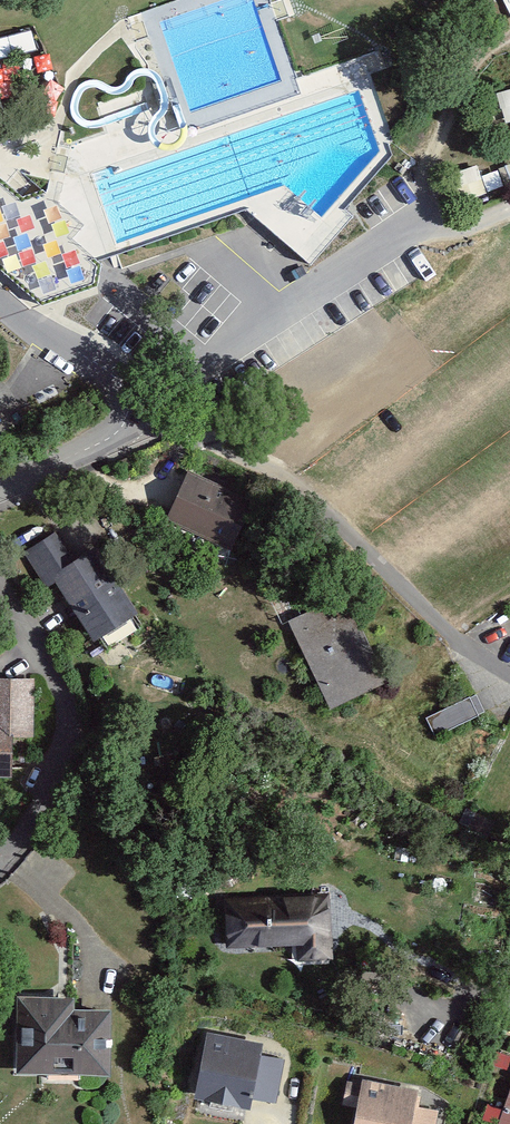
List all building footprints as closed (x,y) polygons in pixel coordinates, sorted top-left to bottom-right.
[(38,45),(34,29),(0,36),(0,54),(38,45)] [(499,90),(508,120),(509,119),(509,86),(499,90)] [(83,227),(38,189),(13,196),(0,182),(0,273),(38,306),(91,288),(97,264),(70,241),(83,227)] [(254,505),(185,476),(163,528),(215,551),(231,558),(236,546),(254,505)] [(110,564),(97,546),(71,563),(52,534),(20,556),(44,592),(52,586),(89,642),(134,612),(116,586),(122,582),(110,564)] [(324,607),(285,626),(328,714),(386,685),(343,598),(324,607)] [(0,681),(0,775),(8,776),(8,742),(33,743),(34,682),(0,681)] [(481,719),(470,697),(422,720),(432,742),(481,719)] [(331,958),(327,889),(220,896),(223,948),(295,944),(296,960),(331,958)] [(71,996),(12,995),(10,1075),(107,1077),(108,1010),(70,1009),(71,996)] [(258,1043),(204,1031),(189,1098),(246,1110),(249,1097),(271,1102),(281,1059),(256,1054),(258,1043)] [(358,1080),(349,1123),(435,1123),(437,1110),(413,1106),(416,1091),(358,1080)] [(503,1110),(485,1104),(480,1119),(495,1123),(509,1123),(509,1089),(503,1110)]
